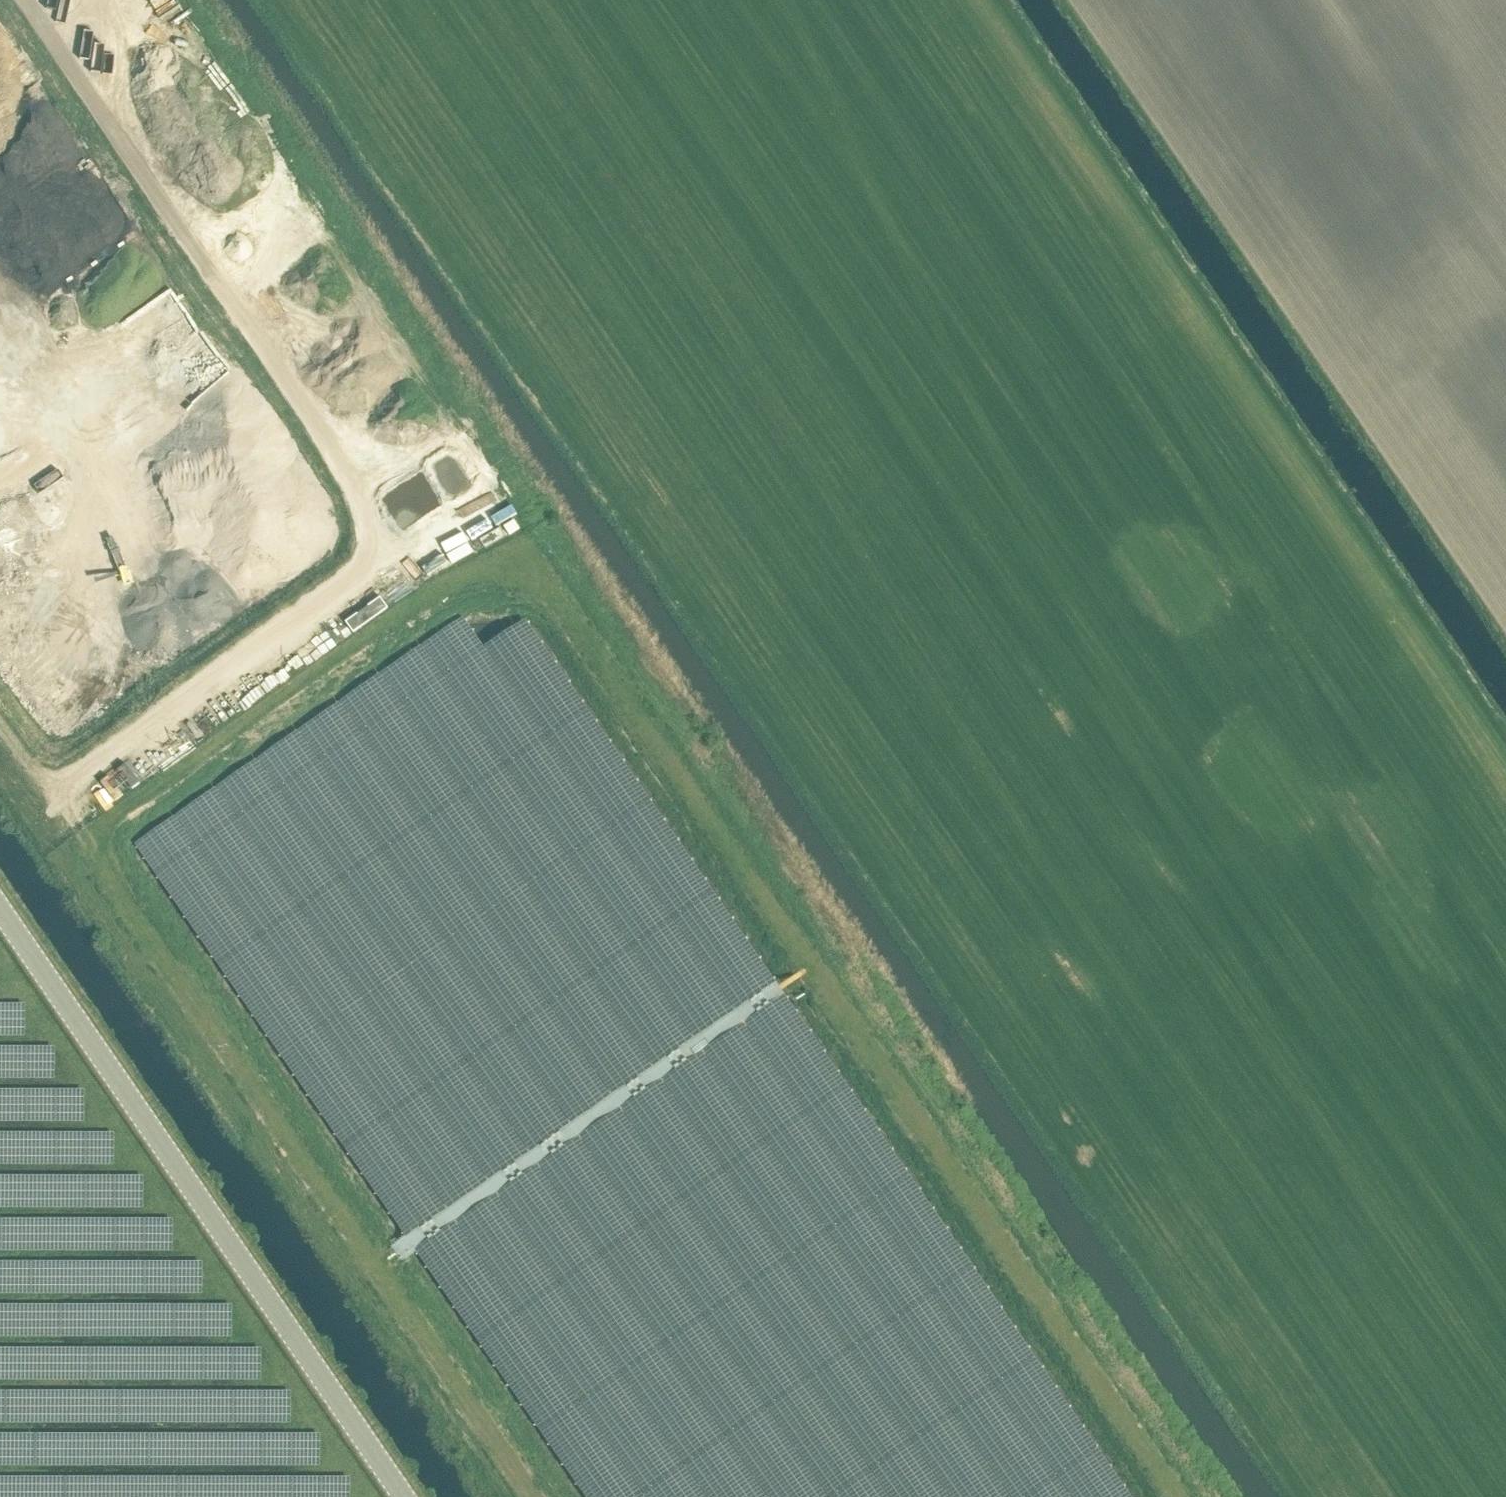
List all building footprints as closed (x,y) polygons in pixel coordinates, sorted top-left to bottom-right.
[(364,594),(377,587),(370,574),(358,580),(364,594)]
